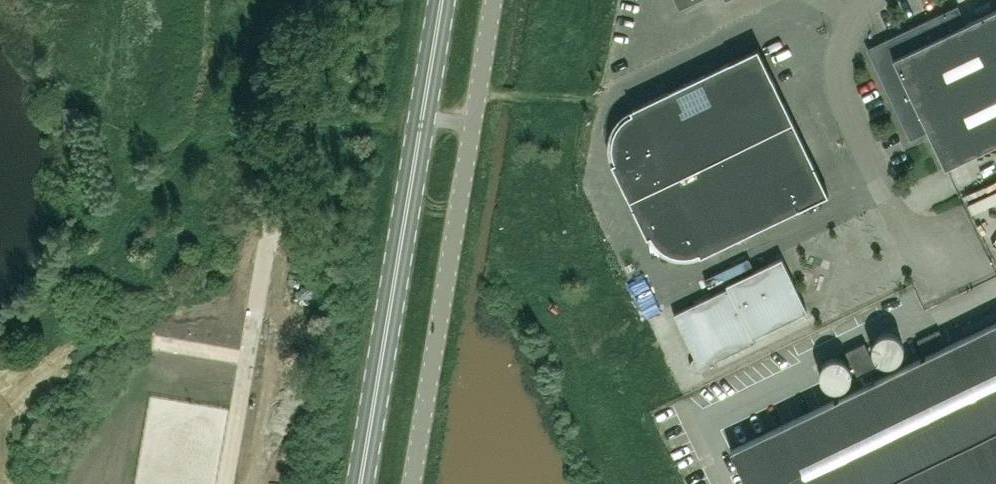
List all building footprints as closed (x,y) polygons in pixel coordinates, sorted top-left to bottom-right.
[(867,48),(911,140),(929,131),(946,167),(995,143),(995,9),(967,23),(958,5),(957,5),(867,48)] [(829,194),(759,47),(631,109),(633,112),(631,113),(628,115),(625,117),(621,121),(619,124),(617,126),(615,131),(613,136),(612,140),(612,145),(612,150),(613,154),(615,158),(616,161),(612,162),(648,236),(652,234),(653,237),(655,240),(657,243),(660,245),(663,248),(666,250),(671,252),(673,253),(677,254),(679,254),(683,255),(688,255),(692,254),(695,253),(700,251),(702,255),(829,194)] [(82,131),(81,114),(68,114),(68,131),(82,131)] [(728,288),(753,337),(808,311),(782,257),(727,284),(728,288)] [(755,341),(753,337),(728,288),(674,314),(695,357),(692,360),(691,364),(691,368),(694,371),(698,372),(702,371),(716,364),(715,361),(755,341)] [(731,450),(747,483),(995,483),(995,322),(731,450)]
